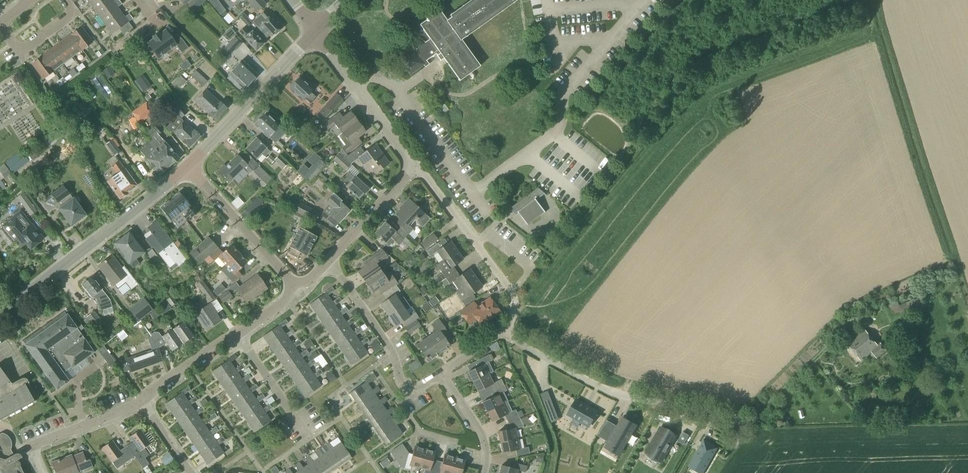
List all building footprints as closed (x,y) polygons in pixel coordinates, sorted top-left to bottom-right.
[(118,0),(98,0),(90,5),(98,15),(118,0)] [(121,13),(117,8),(122,4),(118,0),(98,15),(105,25),(121,13)] [(205,1),(204,0),(194,0),(187,7),(192,13),(205,1)] [(266,4),(262,0),(248,0),(247,2),(256,12),(266,4)] [(449,15),(449,16),(446,18),(440,10),(426,20),(425,20),(419,24),(430,39),(425,43),(419,38),(416,43),(419,47),(414,51),(414,50),(399,60),(409,75),(423,65),(425,67),(429,65),(426,61),(436,54),(437,55),(436,56),(440,61),(443,58),(459,81),(480,66),(461,40),(516,1),(516,0),(471,0),(449,15)] [(222,6),(216,10),(220,15),(225,10),(222,6)] [(270,16),(265,10),(259,15),(264,21),(261,24),(272,36),(282,27),(271,15),(270,16)] [(121,13),(105,25),(112,34),(127,24),(132,19),(129,14),(124,18),(121,13)] [(248,27),(252,23),(244,14),(239,18),(248,27)] [(249,33),(244,27),(238,32),(244,38),(256,51),(264,43),(252,30),(249,33)] [(71,35),(82,50),(92,43),(81,28),(71,35)] [(171,39),(165,31),(166,31),(165,30),(164,31),(159,35),(157,34),(153,37),(154,39),(148,43),(147,44),(148,44),(149,46),(148,47),(148,49),(150,52),(152,53),(153,52),(158,58),(158,59),(159,58),(175,45),(181,54),(188,48),(182,40),(177,34),(171,39)] [(72,57),(82,50),(71,35),(61,42),(72,57)] [(230,54),(240,43),(234,37),(223,49),(230,54)] [(63,64),(72,57),(61,42),(51,49),(63,64)] [(53,72),(63,64),(51,49),(42,57),(53,72)] [(43,79),(53,72),(42,57),(32,64),(43,79)] [(244,89),(257,75),(242,60),(229,74),(244,89)] [(78,72),(85,67),(82,63),(75,68),(78,72)] [(108,78),(114,74),(109,67),(103,71),(108,78)] [(73,69),(68,72),(71,77),(77,74),(73,69)] [(193,76),(205,86),(211,80),(199,69),(193,76)] [(179,88),(185,81),(179,75),(173,82),(179,88)] [(59,86),(65,82),(62,78),(56,82),(59,86)] [(309,104),(315,97),(310,92),(312,90),(300,78),(289,89),(302,101),(304,99),(309,104)] [(220,103),(206,89),(195,101),(209,114),(208,115),(215,121),(227,108),(220,102),(220,103)] [(331,112),(343,99),(336,93),(325,105),(331,112)] [(181,119),(187,113),(175,98),(169,104),(181,119)] [(440,117),(448,110),(439,98),(431,104),(440,117)] [(139,124),(154,113),(146,102),(131,113),(139,124)] [(343,134),(358,122),(351,112),(340,120),(337,115),(325,124),(329,129),(336,124),(343,134)] [(277,125),(265,115),(255,126),(269,138),(275,144),(288,130),(279,122),(277,125)] [(141,129),(134,117),(125,122),(126,125),(129,123),(135,133),(141,129)] [(194,130),(184,121),(174,133),(183,141),(182,142),(189,148),(200,136),(194,130)] [(365,132),(358,122),(343,134),(338,138),(344,147),(343,148),(347,153),(358,145),(355,140),(365,132)] [(155,127),(150,131),(155,137),(158,135),(160,133),(155,127)] [(150,131),(144,136),(150,142),(154,138),(155,137),(150,131)] [(155,137),(154,138),(150,142),(148,143),(153,149),(144,157),(159,175),(167,169),(165,167),(167,165),(170,163),(171,165),(179,158),(177,157),(178,155),(176,153),(175,153),(174,153),(163,141),(158,135),(155,137)] [(307,142),(311,148),(318,143),(313,137),(307,142)] [(264,157),(269,152),(266,149),(256,139),(246,150),(256,159),(261,154),(264,157)] [(114,156),(120,152),(112,140),(105,144),(114,156)] [(365,153),(360,147),(343,159),(350,164),(357,159),(365,170),(370,166),(376,173),(389,163),(375,145),(365,153)] [(345,171),(350,165),(350,164),(343,159),(343,158),(345,156),(340,150),(332,160),(345,171)] [(13,174),(28,162),(20,152),(5,163),(13,174)] [(288,163),(279,155),(274,160),(269,155),(266,159),(271,164),(274,161),(283,169),(288,163)] [(246,164),(238,156),(226,168),(224,166),(218,173),(229,183),(243,169),(249,174),(258,165),(252,158),(246,164)] [(119,199),(127,193),(136,186),(124,169),(118,162),(111,167),(117,175),(107,182),(119,199)] [(10,174),(4,164),(0,167),(0,172),(4,178),(10,174)] [(320,173),(312,165),(308,169),(303,164),(297,171),(310,184),(320,173)] [(297,187),(304,179),(289,165),(282,172),(297,187)] [(254,179),(263,188),(272,179),(266,172),(263,170),(254,179)] [(354,178),(348,172),(340,180),(347,187),(346,188),(359,199),(368,189),(355,178),(354,178)] [(84,215),(73,199),(62,185),(51,194),(53,197),(42,205),(48,213),(54,209),(59,210),(70,225),(84,215)] [(548,195),(538,188),(508,211),(513,208),(517,214),(519,213),(528,226),(529,225),(528,224),(544,212),(545,213),(546,212),(536,199),(544,194),(547,196),(548,195)] [(28,212),(34,208),(23,193),(17,198),(28,212)] [(170,201),(186,221),(195,214),(190,208),(191,208),(179,193),(170,201)] [(338,223),(343,218),(342,217),(349,210),(340,202),(342,201),(333,193),(325,202),(333,209),(328,214),(329,215),(326,219),(335,226),(338,223)] [(238,197),(231,203),(237,210),(244,204),(238,197)] [(422,228),(430,219),(427,216),(408,200),(403,205),(404,206),(396,215),(400,219),(396,224),(408,234),(412,230),(409,227),(416,219),(416,223),(422,228)] [(177,228),(186,221),(170,201),(160,208),(172,223),(173,222),(177,228)] [(293,210),(293,211),(305,217),(315,222),(320,213),(298,201),(297,202),(297,203),(293,210)] [(251,204),(244,211),(250,216),(256,209),(251,204)] [(283,212),(293,217),(295,213),(285,208),(283,212)] [(30,250),(43,239),(32,225),(20,210),(2,225),(19,245),(24,241),(30,250)] [(186,260),(172,242),(156,222),(149,228),(152,233),(150,234),(151,235),(146,239),(157,254),(158,253),(169,268),(175,263),(178,267),(186,260)] [(403,240),(395,232),(385,223),(375,234),(385,243),(390,237),(398,245),(402,241),(412,250),(417,243),(408,235),(403,240)] [(414,228),(410,233),(417,239),(422,234),(414,228)] [(306,257),(316,238),(299,229),(289,248),(290,248),(287,254),(297,259),(300,253),(306,257)] [(144,252),(129,232),(120,239),(118,239),(115,241),(115,243),(113,245),(128,265),(144,252)] [(424,250),(438,240),(433,234),(420,244),(424,250)] [(209,256),(218,248),(208,237),(189,254),(198,265),(209,256)] [(442,261),(457,250),(450,242),(441,249),(437,243),(426,251),(430,257),(436,252),(442,260),(442,261)] [(209,256),(213,261),(218,257),(226,266),(239,254),(231,245),(222,253),(218,248),(209,256)] [(153,263),(159,258),(151,249),(145,254),(153,263)] [(446,279),(456,271),(453,266),(463,259),(457,250),(442,261),(442,260),(435,264),(446,279)] [(365,283),(381,272),(377,266),(387,258),(382,251),(364,263),(367,267),(358,273),(365,283)] [(233,284),(242,276),(238,272),(247,263),(239,254),(226,266),(234,275),(229,279),(233,284)] [(113,286),(127,275),(112,256),(100,265),(105,272),(107,276),(107,277),(113,286)] [(462,288),(476,278),(470,269),(460,277),(456,271),(446,279),(449,284),(452,282),(458,290),(462,287),(462,288)] [(381,272),(365,283),(373,294),(377,290),(381,295),(397,284),(391,274),(385,278),(381,272)] [(258,295),(266,289),(257,276),(237,290),(245,302),(258,294),(258,295)] [(102,289),(92,277),(87,281),(85,281),(82,283),(82,284),(82,285),(86,291),(84,293),(89,299),(94,295),(97,299),(101,311),(112,307),(110,300),(101,289),(102,289)] [(465,307),(475,299),(472,294),(483,287),(476,278),(462,288),(462,287),(458,290),(455,292),(465,307)] [(209,303),(216,297),(205,283),(198,289),(209,303)] [(398,300),(395,295),(400,292),(396,285),(384,294),(388,300),(380,305),(388,315),(407,302),(403,297),(398,300)] [(216,287),(212,291),(217,296),(221,293),(216,287)] [(316,314),(332,303),(327,296),(334,291),(332,288),(325,293),(309,304),(316,314)] [(222,303),(232,297),(227,290),(218,297),(222,303)] [(171,307),(177,302),(172,296),(166,300),(171,307)] [(911,313),(925,307),(921,297),(907,303),(911,313)] [(323,324),(339,312),(334,306),(341,301),(339,298),(332,303),(316,314),(323,324)] [(499,311),(489,298),(477,307),(474,302),(460,312),(460,311),(455,315),(457,317),(461,314),(468,323),(475,318),(481,325),(499,311)] [(145,300),(130,312),(138,322),(153,310),(145,300)] [(407,302),(388,315),(395,326),(402,321),(406,327),(416,320),(419,318),(418,317),(420,316),(417,312),(416,313),(414,312),(409,316),(405,311),(410,307),(407,302)] [(206,331),(220,321),(213,311),(215,310),(211,303),(195,314),(206,331)] [(899,306),(888,311),(892,320),(903,316),(899,306)] [(330,334),(346,323),(341,316),(348,311),(346,308),(339,312),(323,324),(330,334)] [(98,331),(104,326),(101,322),(102,321),(94,311),(86,317),(94,327),(95,326),(98,331)] [(84,340),(76,329),(77,328),(67,315),(25,345),(44,372),(45,371),(47,375),(46,375),(57,390),(69,381),(63,373),(71,367),(72,368),(94,353),(84,339),(84,340)] [(353,333),(352,332),(348,326),(355,322),(353,318),(346,323),(330,334),(337,344),(353,333)] [(269,346),(285,335),(281,328),(287,323),(285,320),(278,325),(279,326),(263,337),(269,346)] [(406,327),(404,328),(409,335),(421,326),(416,320),(406,327)] [(446,332),(438,320),(431,325),(435,329),(432,331),(433,333),(427,337),(439,353),(449,346),(448,343),(453,339),(447,331),(446,332)] [(172,330),(182,344),(193,337),(183,322),(172,330)] [(344,354),(360,343),(355,336),(362,331),(367,328),(363,322),(358,326),(359,327),(352,332),(353,333),(337,344),(344,354)] [(123,330),(116,335),(122,341),(128,336),(123,330)] [(171,352),(182,344),(172,330),(161,337),(158,333),(154,332),(150,335),(151,336),(159,348),(166,344),(171,352)] [(276,356),(292,345),(288,338),(294,333),(292,330),(285,335),(269,346),(276,356)] [(877,346),(864,331),(848,345),(860,360),(871,351),(877,358),(886,351),(880,344),(877,346)] [(158,348),(159,348),(151,336),(147,339),(152,351),(125,360),(129,372),(163,361),(158,348)] [(428,361),(439,353),(427,337),(416,345),(428,361)] [(351,365),(367,354),(362,346),(369,341),(367,338),(360,343),(344,354),(351,365)] [(306,350),(313,345),(309,339),(302,344),(306,350)] [(283,366),(299,355),(294,348),(301,343),(299,340),(292,345),(276,356),(283,366)] [(380,348),(375,340),(369,344),(374,352),(380,348)] [(107,350),(101,355),(110,368),(116,363),(107,350)] [(290,376),(306,365),(301,358),(308,354),(306,350),(299,355),(283,366),(290,376)] [(311,361),(313,360),(318,356),(315,352),(308,357),(311,361)] [(218,381),(235,369),(230,363),(237,358),(235,355),(228,360),(229,361),(212,372),(218,381)] [(488,375),(493,373),(488,362),(492,360),(489,355),(477,360),(480,367),(468,373),(468,374),(466,375),(470,382),(472,381),(473,382),(488,375)] [(412,373),(421,366),(416,359),(407,366),(412,373)] [(297,386),(313,375),(308,368),(315,363),(313,360),(306,365),(290,376),(297,386)] [(225,391),(242,380),(237,373),(244,368),(242,365),(235,369),(218,381),(225,391)] [(0,367),(0,420),(34,401),(25,383),(27,382),(29,385),(30,385),(27,379),(26,378),(25,377),(24,377),(23,377),(22,378),(12,383),(0,367)] [(320,370),(313,375),(297,386),(305,397),(321,386),(315,379),(322,374),(320,370)] [(336,379),(331,371),(325,375),(330,383),(336,379)] [(354,403),(372,391),(368,385),(377,378),(374,374),(364,381),(366,383),(348,395),(354,403)] [(232,401),(249,390),(244,383),(251,378),(249,375),(242,380),(225,391),(232,401)] [(492,383),(488,375),(473,382),(477,392),(489,386),(492,392),(504,386),(501,379),(492,383)] [(239,411),(256,400),(251,393),(258,388),(256,385),(249,390),(232,401),(239,411)] [(503,405),(502,404),(498,395),(506,391),(504,386),(492,392),(494,397),(482,403),(487,413),(503,405)] [(172,413),(188,402),(184,395),(191,390),(188,387),(181,392),(182,393),(166,404),(172,413)] [(361,413),(379,401),(375,395),(380,391),(377,387),(372,391),(354,403),(361,413)] [(108,399),(111,395),(103,389),(100,393),(108,399)] [(246,421),(263,410),(258,403),(265,398),(263,395),(256,400),(239,411),(246,421)] [(271,396),(266,400),(269,405),(274,401),(271,396)] [(179,423),(195,412),(190,405),(197,400),(195,397),(188,402),(172,413),(179,423)] [(369,424),(386,411),(382,405),(388,402),(384,397),(379,401),(361,413),(369,424)] [(207,403),(204,399),(199,402),(202,407),(207,403)] [(551,399),(543,401),(549,416),(556,413),(551,399)] [(598,412),(577,399),(568,414),(589,426),(598,412)] [(508,424),(520,419),(515,410),(511,411),(507,402),(502,404),(503,405),(487,413),(492,422),(504,416),(508,424)] [(270,405),(263,410),(246,421),(254,432),(271,421),(265,413),(272,408),(270,405)] [(186,433),(202,422),(197,415),(204,410),(202,407),(195,412),(179,423),(186,433)] [(376,434),(393,422),(389,416),(395,412),(392,408),(386,411),(369,424),(376,434)] [(193,443),(209,432),(204,425),(211,420),(209,417),(202,422),(186,433),(193,443)] [(399,418),(393,422),(376,434),(385,447),(402,435),(396,426),(402,422),(399,418)] [(501,445),(518,441),(515,428),(523,427),(520,419),(508,424),(511,429),(498,432),(501,445)] [(627,441),(635,426),(621,419),(607,443),(618,450),(624,440),(627,441)] [(599,433),(607,438),(611,431),(603,426),(599,433)] [(200,453),(216,442),(211,435),(218,430),(216,427),(209,432),(193,443),(200,453)] [(135,456),(134,457),(143,468),(149,464),(145,458),(149,455),(144,449),(150,444),(140,429),(129,437),(133,441),(127,446),(135,456)] [(670,441),(652,431),(634,462),(652,472),(658,461),(656,459),(663,447),(665,449),(670,441)] [(689,436),(683,432),(677,442),(683,445),(689,436)] [(20,466),(19,467),(15,460),(22,457),(21,455),(20,454),(19,453),(18,453),(17,453),(16,453),(15,453),(12,455),(9,448),(11,447),(10,446),(10,445),(10,443),(10,441),(9,440),(9,438),(8,437),(6,436),(5,435),(3,434),(3,433),(0,435),(0,472),(24,472),(20,466)] [(223,437),(216,442),(200,453),(207,464),(224,453),(218,445),(225,441),(223,437)] [(135,456),(127,446),(119,451),(112,441),(102,448),(112,463),(117,470),(134,457),(135,456)] [(518,441),(501,445),(503,453),(515,451),(517,457),(529,453),(528,447),(520,449),(518,441)] [(325,446),(328,451),(340,467),(352,458),(341,442),(333,448),(329,443),(325,446)] [(686,472),(710,472),(722,454),(704,443),(686,472)] [(408,453),(402,445),(391,453),(398,462),(405,464),(404,469),(411,471),(412,466),(419,468),(424,450),(414,447),(411,458),(407,456),(408,453)] [(328,451),(323,455),(319,450),(315,452),(318,458),(329,472),(331,472),(340,467),(328,451)] [(437,465),(432,463),(435,453),(424,450),(419,468),(424,470),(423,472),(435,472),(437,465)] [(165,466),(173,460),(168,452),(159,459),(165,466)] [(83,453),(72,458),(71,456),(52,464),(55,472),(78,472),(77,471),(91,466),(89,460),(86,461),(83,453)] [(455,458),(444,455),(441,466),(437,465),(435,472),(450,472),(455,458)] [(318,458),(313,461),(309,456),(305,459),(309,464),(315,472),(329,472),(318,458)] [(450,472),(462,472),(465,461),(455,458),(450,472)] [(309,464),(303,468),(300,463),(296,466),(299,471),(300,472),(315,472),(309,464)] [(517,470),(525,472),(527,466),(514,463),(512,469),(501,466),(499,472),(516,472),(517,470)]
